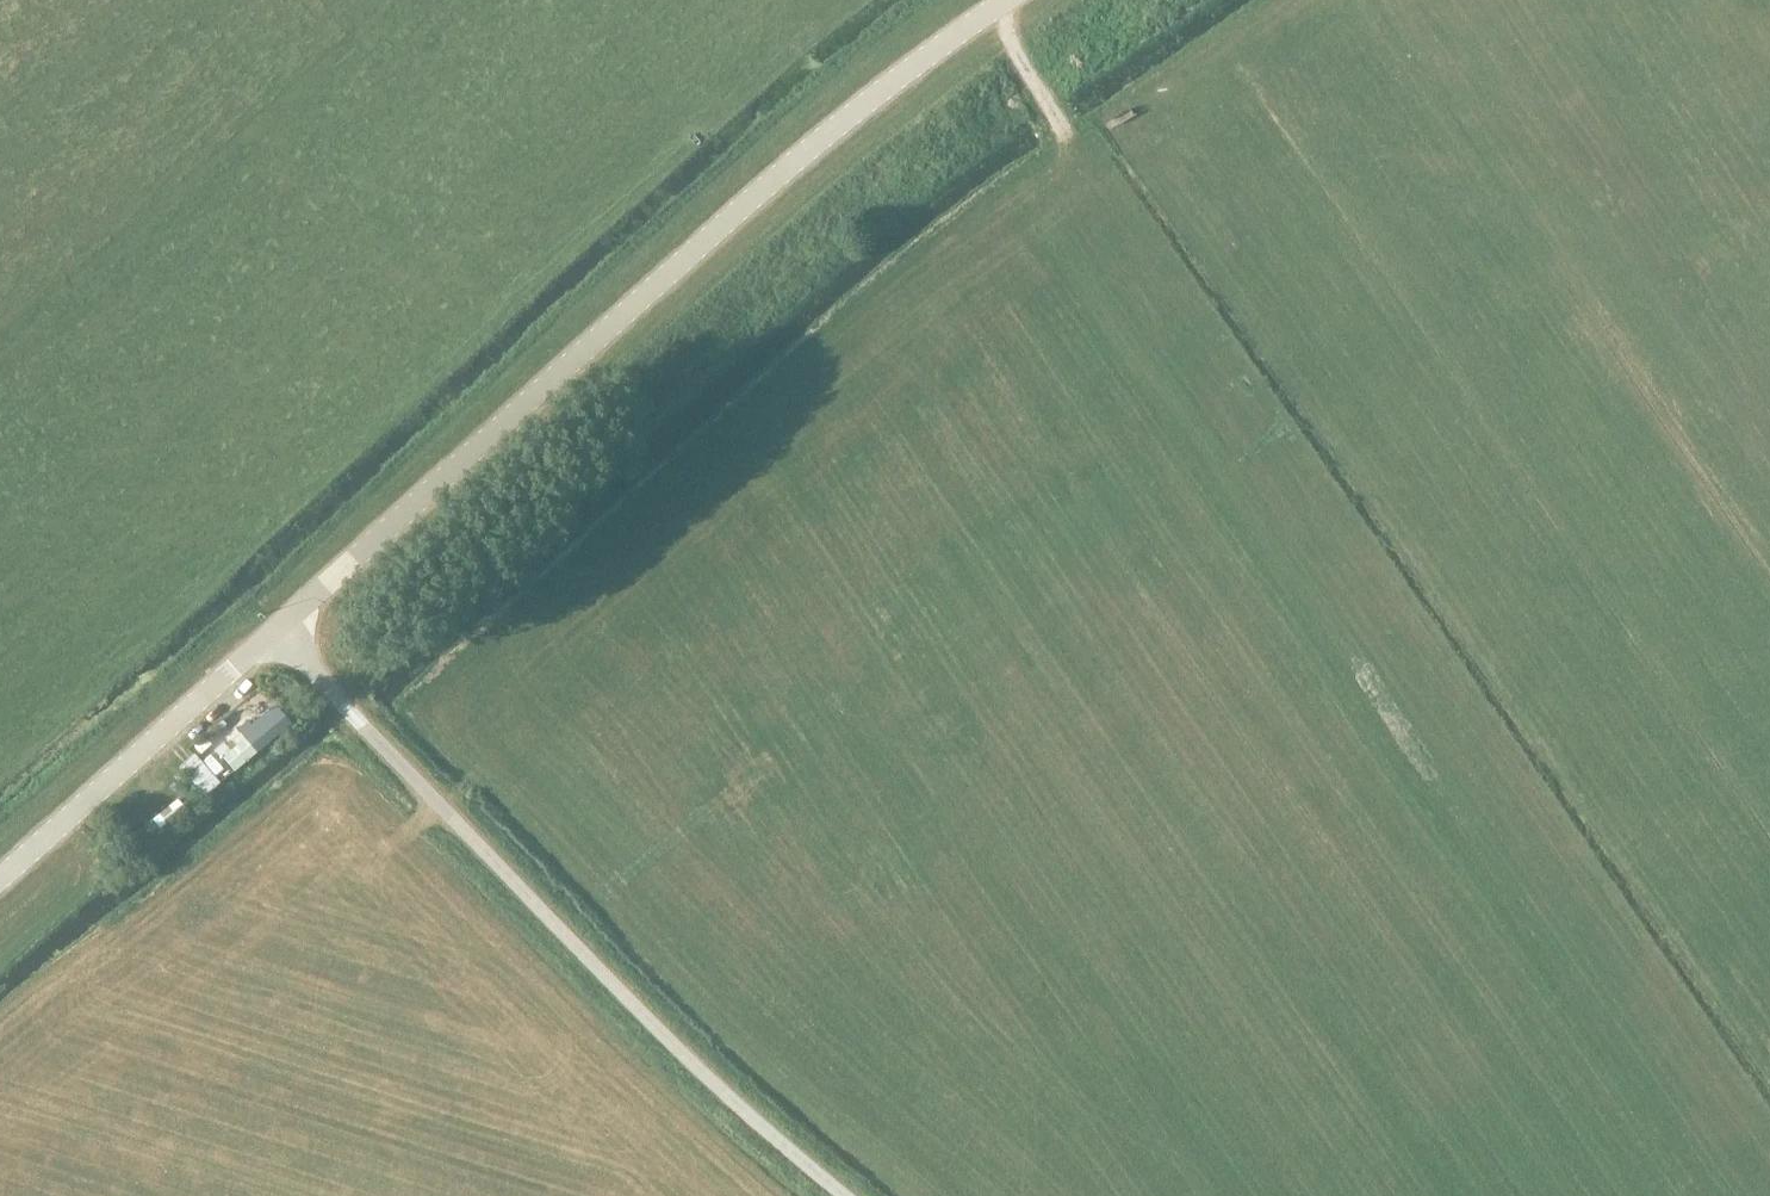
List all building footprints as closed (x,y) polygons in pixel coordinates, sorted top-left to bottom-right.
[(87,814),(136,870),(320,719),(261,657),(87,814)]
